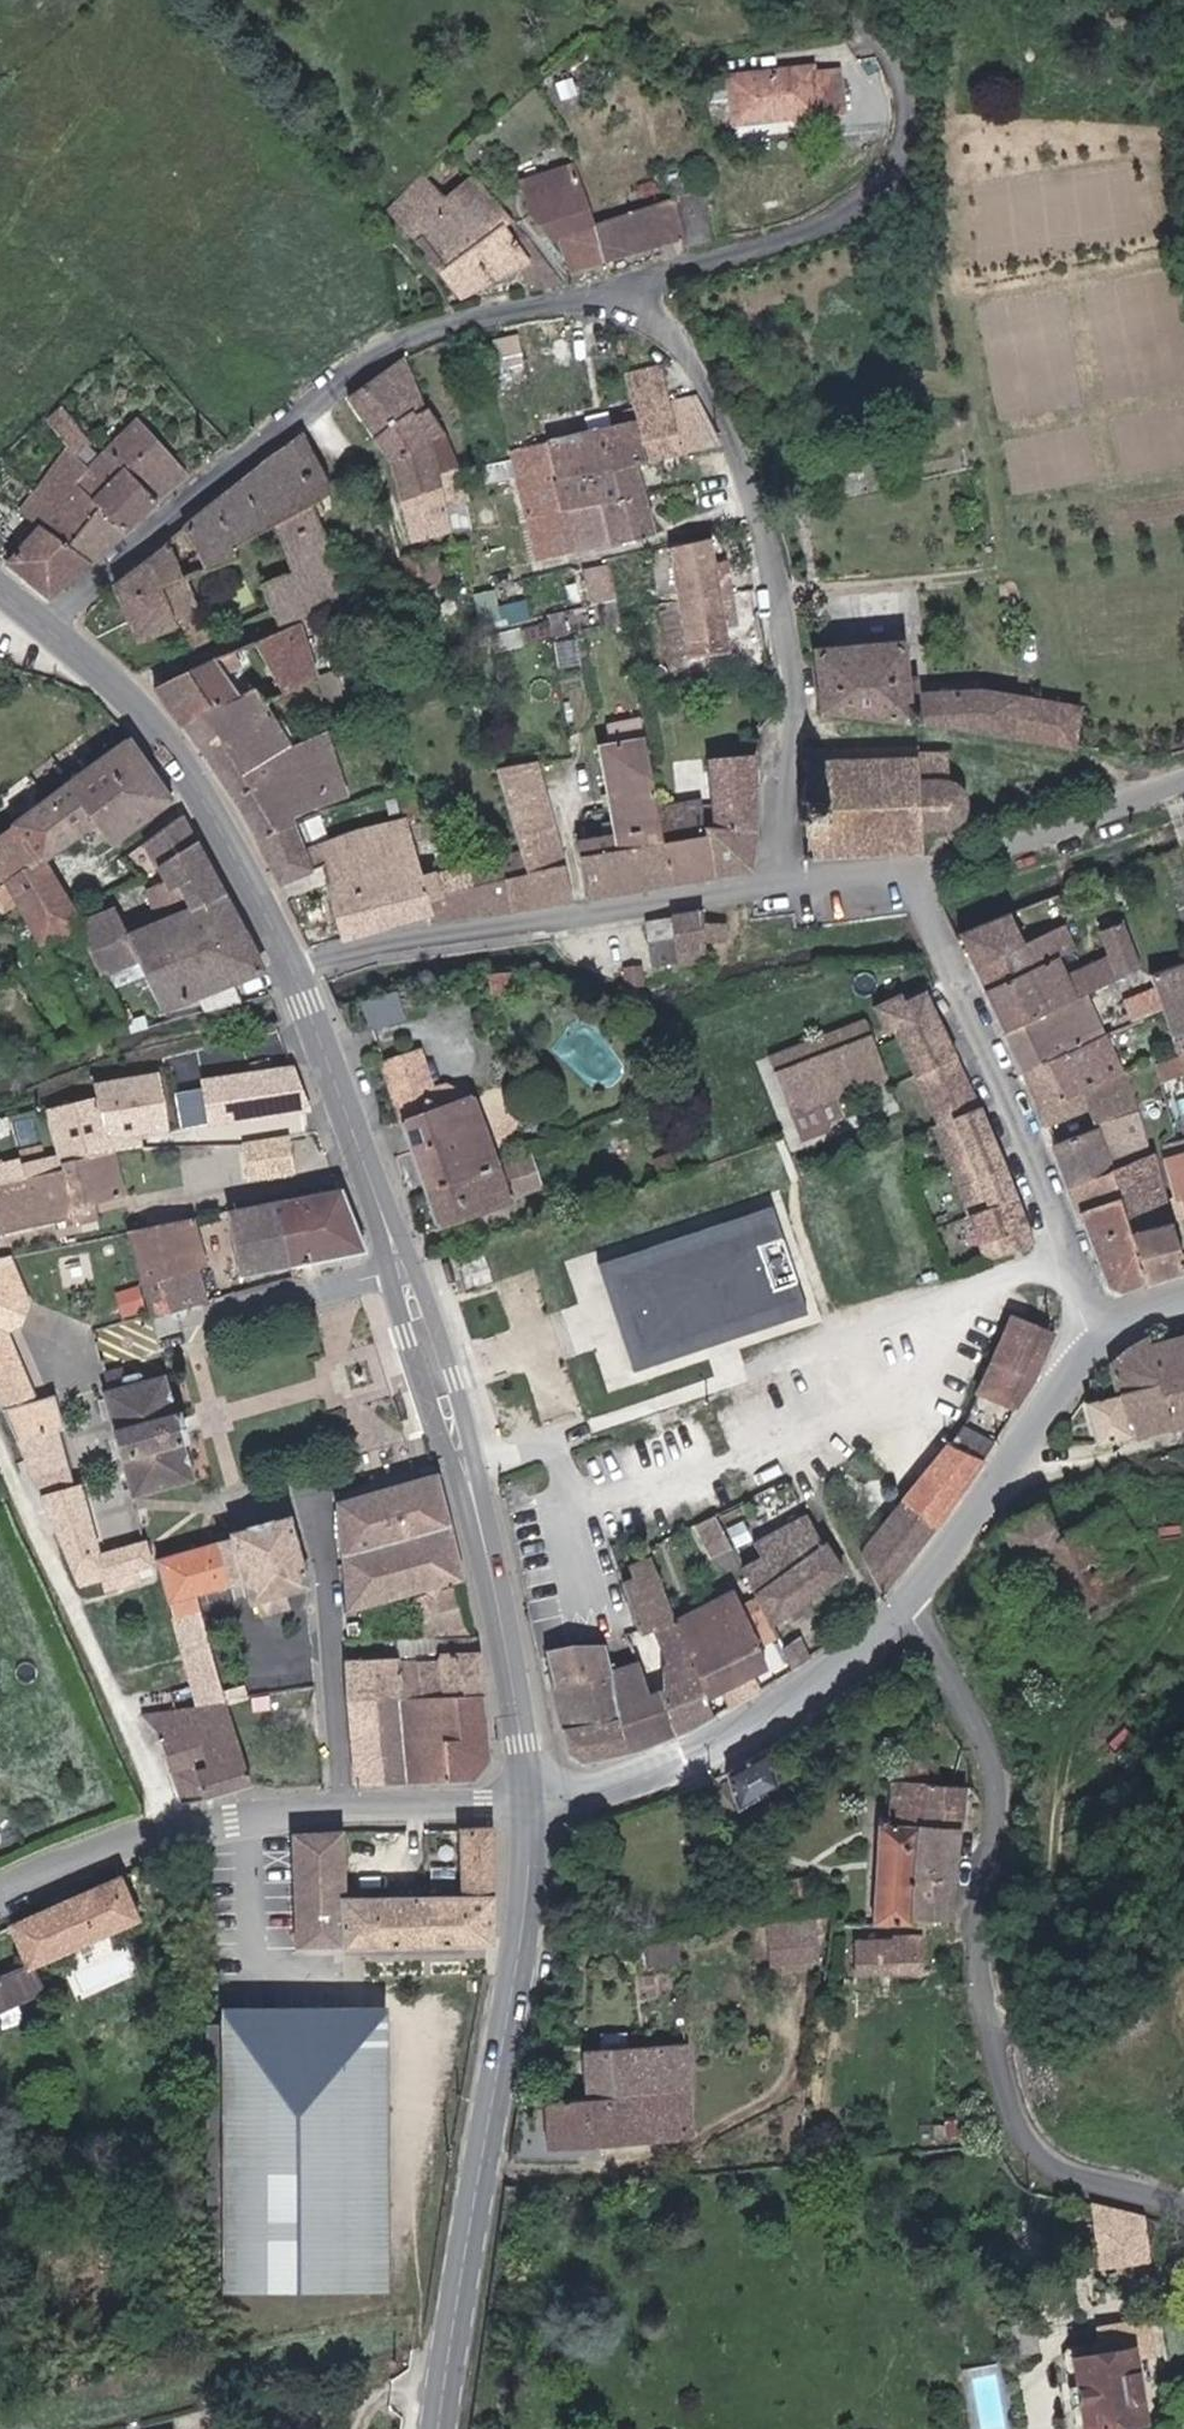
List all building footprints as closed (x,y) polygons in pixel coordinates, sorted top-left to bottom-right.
[(812,66),(730,70),(733,119),(838,113),(836,72),(813,73),(812,66)] [(553,231),(590,221),(570,163),(514,177),(517,195),(540,233),(553,231)] [(426,175),(387,205),(460,301),(512,274),(525,291),(562,280),(471,169),(445,193),(426,175)] [(682,247),(713,238),(700,190),(668,199),(678,235),(682,247)] [(590,221),(599,256),(678,235),(668,199),(590,221)] [(564,269),(600,259),(599,256),(590,221),(553,231),(564,269)] [(425,404),(402,359),(348,396),(376,433),(425,404)] [(681,450),(665,363),(625,371),(635,420),(510,443),(532,555),(649,533),(635,459),(681,450)] [(425,404),(376,433),(388,473),(396,492),(436,480),(426,435),(439,429),(425,404)] [(66,448),(72,454),(87,442),(59,408),(44,421),(66,448)] [(73,479),(123,534),(187,477),(136,421),(84,468),(73,479)] [(302,434),(179,530),(198,568),(226,554),(223,548),(267,522),(291,568),(258,583),(275,630),(290,624),(350,602),(317,517),(309,502),(322,495),(302,434)] [(31,523),(85,563),(123,534),(73,479),(84,468),(72,454),(66,448),(16,507),(31,523)] [(436,480),(396,492),(407,542),(446,532),(436,480)] [(4,554),(50,595),(85,563),(31,523),(4,554)] [(738,524),(697,532),(712,612),(752,605),(738,524)] [(166,540),(108,585),(127,640),(181,620),(194,646),(210,638),(166,540)] [(434,555),(423,557),(427,583),(439,581),(434,555)] [(609,565),(583,571),(592,605),(618,599),(609,565)] [(280,689),(316,676),(290,624),(275,630),(253,639),(280,689)] [(900,639),(813,645),(819,709),(914,719),(975,728),(1019,738),(1026,693),(981,686),(915,687),(914,674),(902,673),(900,639)] [(216,656),(150,683),(271,879),(316,868),(312,839),(301,841),(292,816),(344,797),(323,733),(291,744),(250,682),(237,690),(216,656)] [(1069,744),(1078,699),(1026,693),(1019,738),(1069,744)] [(643,717),(607,721),(610,740),(645,735),(643,717)] [(122,733),(0,825),(0,870),(39,937),(70,924),(77,920),(42,861),(89,825),(106,845),(175,800),(131,740),(122,733)] [(607,830),(609,846),(659,839),(645,735),(610,740),(595,742),(607,830)] [(945,745),(805,745),(808,850),(924,847),(924,832),(949,830),(956,829),(962,824),(966,818),(967,814),(968,808),(968,802),(965,794),(959,788),(952,784),(947,783),(945,745)] [(696,831),(706,874),(755,864),(760,752),(713,754),(708,822),(697,822),(696,831)] [(539,760),(496,767),(524,871),(567,861),(539,760)] [(321,866),(337,939),(430,917),(432,926),(512,908),(505,875),(492,878),(487,857),(449,866),(454,887),(438,891),(430,856),(414,860),(404,820),(389,822),(382,798),(340,809),(342,829),(312,839),(316,868),(321,866)] [(155,1008),(265,965),(186,816),(147,842),(164,879),(146,887),(155,910),(121,922),(115,906),(77,920),(70,924),(95,973),(130,962),(155,1008)] [(573,835),(581,896),(667,884),(661,839),(659,839),(609,846),(607,830),(573,835)] [(661,839),(667,884),(706,874),(696,831),(661,839)] [(505,875),(512,908),(575,897),(567,861),(524,871),(505,875)] [(702,908),(671,911),(672,918),(676,960),(707,957),(705,941),(726,941),(725,920),(703,918),(702,908)] [(1018,942),(1004,912),(957,929),(972,961),(1018,942)] [(654,963),(676,960),(672,918),(647,921),(654,963)] [(1144,970),(1125,921),(1102,933),(1108,956),(1079,967),(1081,991),(1075,993),(1059,952),(984,985),(1006,1030),(1089,994),(1144,970)] [(1018,942),(972,961),(984,985),(1059,952),(1078,945),(1067,923),(1018,942)] [(626,964),(628,981),(645,979),(642,962),(626,964)] [(1183,1048),(1183,963),(1156,974),(1183,1048)] [(890,1027),(935,1119),(980,1100),(929,988),(903,999),(898,989),(869,1001),(882,1030),(890,1027)] [(1089,994),(1006,1030),(1042,1110),(1129,1073),(1089,994)] [(393,995),(361,1004),(369,1029),(401,1019),(393,995)] [(886,1074),(867,1018),(764,1053),(783,1110),(886,1074)] [(382,1057),(395,1099),(439,1085),(426,1043),(382,1057)] [(1152,1063),(1158,1081),(1183,1071),(1183,1059),(1181,1052),(1152,1063)] [(304,1107),(288,1068),(203,1081),(210,1120),(304,1107)] [(56,1166),(55,1159),(115,1148),(142,1145),(141,1130),(162,1130),(155,1071),(100,1077),(101,1087),(90,1088),(93,1097),(45,1105),(52,1152),(17,1159),(11,1133),(0,1136),(0,1181),(56,1166)] [(1129,1073),(1042,1110),(1049,1126),(1068,1118),(1073,1135),(1140,1109),(1129,1073)] [(935,1119),(985,1262),(1037,1247),(980,1100),(935,1119)] [(1073,1135),(1053,1143),(1068,1185),(1151,1147),(1140,1109),(1073,1135)] [(296,1171),(289,1136),(247,1142),(252,1178),(296,1171)] [(1183,1270),(1183,1261),(1170,1211),(1151,1147),(1068,1185),(1109,1284),(1123,1289),(1183,1270)] [(0,1181),(0,1228),(73,1212),(70,1204),(123,1195),(115,1148),(55,1159),(56,1166),(0,1181)] [(1163,1155),(1183,1235),(1183,1149),(1163,1155)] [(508,1192),(543,1181),(533,1152),(499,1163),(508,1192)] [(493,1164),(419,1184),(430,1225),(504,1204),(493,1164)] [(360,1245),(336,1185),(276,1200),(290,1261),(360,1245)] [(276,1200),(217,1211),(229,1275),(290,1261),(276,1200)] [(196,1216),(126,1232),(144,1311),(214,1295),(196,1216)] [(695,1220),(642,1240),(635,1293),(651,1307),(647,1330),(689,1359),(738,1345),(744,1321),(762,1315),(773,1269),(765,1266),(770,1256),(732,1227),(712,1234),(695,1220)] [(2,1406),(36,1396),(9,1329),(22,1324),(29,1300),(11,1254),(0,1256),(0,1402),(2,1406)] [(1016,1407),(1049,1330),(1011,1313),(978,1391),(1016,1407)] [(1174,1426),(1183,1423),(1183,1333),(1151,1342),(1174,1426)] [(1097,1445),(1174,1426),(1151,1342),(1111,1361),(1119,1385),(1081,1400),(1097,1445)] [(121,1371),(102,1376),(106,1391),(104,1391),(130,1487),(132,1495),(135,1494),(191,1479),(181,1440),(187,1439),(179,1407),(173,1409),(164,1375),(141,1381),(139,1375),(123,1379),(121,1371)] [(2,1406),(4,1412),(17,1437),(57,1427),(66,1425),(54,1392),(36,1396),(2,1406)] [(57,1427),(17,1437),(35,1481),(41,1492),(73,1481),(57,1427)] [(967,1429),(859,1549),(890,1593),(998,1449),(967,1429)] [(1074,1469),(1071,1463),(1064,1466),(1065,1472),(1074,1469)] [(333,1555),(449,1522),(437,1471),(327,1501),(333,1555)] [(78,1480),(73,1481),(41,1492),(74,1582),(101,1574),(105,1590),(142,1580),(138,1565),(150,1560),(146,1542),(135,1494),(132,1495),(130,1487),(119,1490),(128,1546),(101,1553),(78,1480)] [(1000,1525),(1018,1559),(1036,1550),(1057,1538),(1039,1504),(1000,1525)] [(1057,1538),(1036,1550),(1074,1623),(1156,1580),(1118,1507),(1057,1538)] [(769,1613),(850,1568),(830,1532),(828,1533),(814,1508),(761,1538),(769,1550),(742,1565),(769,1613)] [(697,1521),(712,1556),(735,1546),(720,1511),(697,1521)] [(294,1512),(237,1529),(250,1569),(259,1600),(310,1587),(294,1512)] [(337,1608),(460,1574),(449,1522),(333,1555),(337,1608)] [(237,1529),(163,1552),(167,1595),(192,1587),(250,1569),(237,1529)] [(635,1579),(624,1583),(638,1627),(641,1636),(654,1632),(676,1623),(674,1614),(653,1559),(630,1566),(635,1579)] [(192,1587),(167,1595),(195,1702),(218,1698),(216,1688),(192,1587)] [(736,1590),(674,1614),(676,1623),(703,1698),(722,1689),(733,1708),(763,1689),(755,1672),(769,1663),(736,1590)] [(652,1689),(672,1739),(712,1722),(703,1698),(676,1623),(654,1632),(664,1665),(669,1685),(652,1689)] [(340,1653),(344,1694),(476,1690),(468,1635),(431,1634),(432,1650),(340,1653)] [(784,1646),(795,1664),(813,1654),(802,1635),(784,1646)] [(549,1682),(554,1728),(613,1717),(611,1664),(606,1639),(581,1644),(556,1653),(559,1678),(549,1682)] [(567,1757),(587,1762),(672,1739),(652,1689),(642,1686),(633,1661),(611,1664),(613,1717),(554,1728),(567,1757)] [(1122,1670),(1118,1663),(1111,1666),(1115,1674),(1122,1670)] [(216,1688),(218,1698),(232,1696),(247,1694),(245,1684),(216,1688)] [(476,1690),(344,1694),(351,1774),(470,1775),(487,1759),(476,1690)] [(218,1698),(195,1702),(147,1711),(165,1732),(181,1796),(252,1782),(232,1696),(218,1698)] [(770,1756),(727,1772),(739,1803),(782,1786),(770,1756)] [(958,1923),(963,1784),(895,1782),(894,1823),(917,1824),(912,1921),(958,1923)] [(917,1824),(894,1823),(878,1823),(874,1920),(912,1921),(917,1824)] [(295,1940),(491,1940),(491,1830),(461,1830),(461,1894),(346,1894),(346,1826),(295,1826),(295,1940)] [(3,1921),(24,1966),(30,1963),(137,1917),(114,1869),(3,1921)] [(819,1918),(768,1923),(773,1966),(824,1961),(819,1918)] [(925,1936),(855,1940),(857,1979),(927,1974),(925,1936)] [(38,1989),(40,1988),(30,1963),(24,1966),(0,1975),(0,2004),(38,1989)] [(214,2210),(215,2279),(379,2277),(377,2009),(212,2010),(214,2210)] [(548,2142),(691,2132),(685,2042),(581,2050),(584,2098),(545,2101),(548,2142)] [(1133,2216),(1089,2208),(1098,2265),(1140,2258),(1133,2216)] [(1060,2359),(1066,2397),(1088,2394),(1093,2428),(1105,2428),(1144,2423),(1132,2347),(1060,2359)] [(1003,2364),(968,2369),(976,2428),(1012,2428),(1003,2364)]
